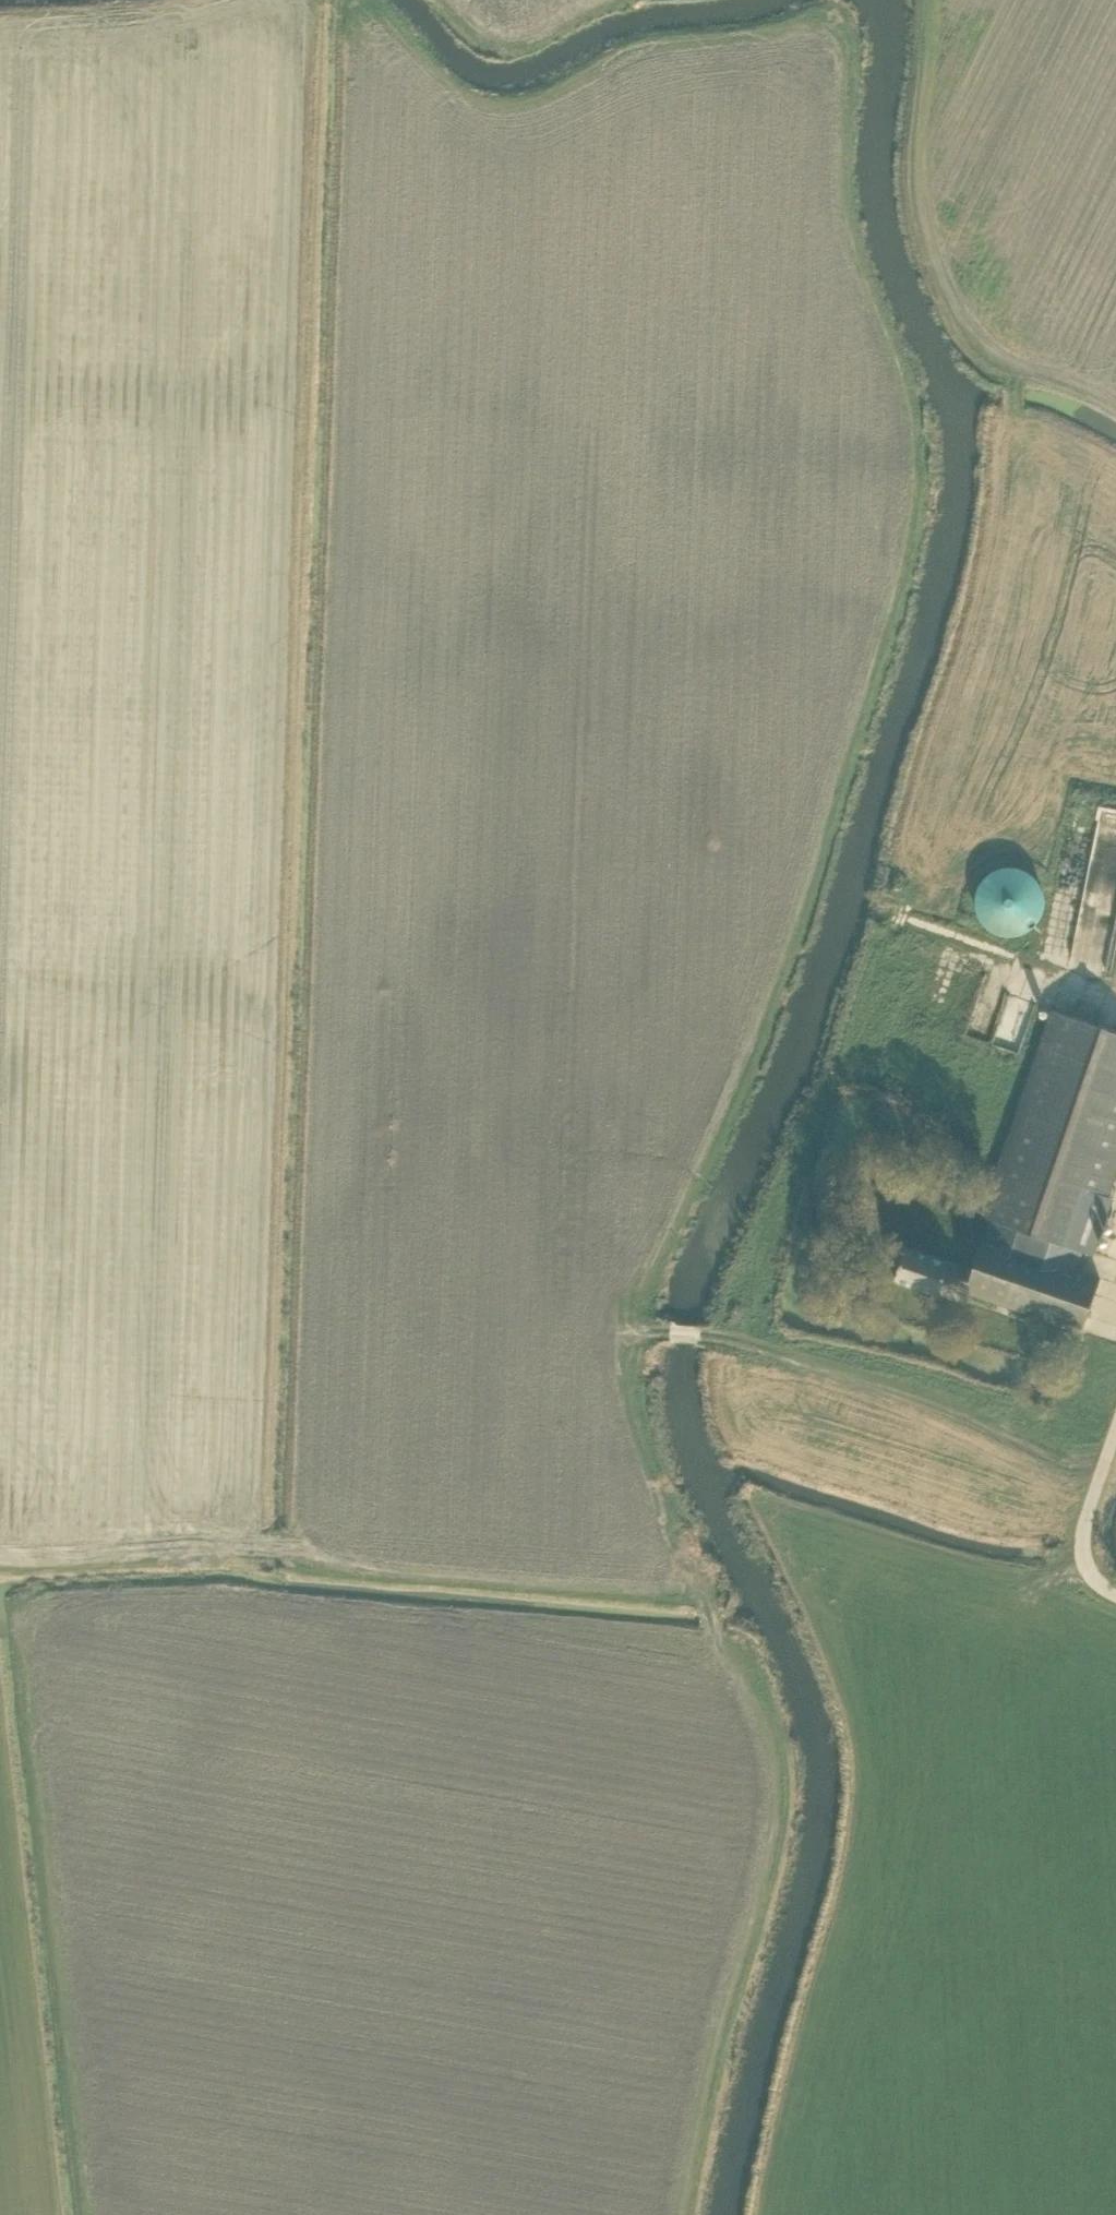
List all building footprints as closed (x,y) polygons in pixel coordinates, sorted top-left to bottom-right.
[(978,891),(976,901),(978,912),(983,922),(990,929),(1000,934),(1011,936),(1021,934),(1031,929),(1039,922),(1044,912),(1045,901),(1044,891),(1039,881),(1031,873),(1021,868),(1011,867),(1000,868),(990,873),(983,881),(978,891)] [(1077,1270),(1084,1249),(1090,1251),(1115,1175),(1115,1032),(1052,1010),(982,1214),(993,1218),(975,1269),(907,1246),(895,1279),(941,1295),(945,1285),(1083,1332),(1101,1279),(1077,1270)]
